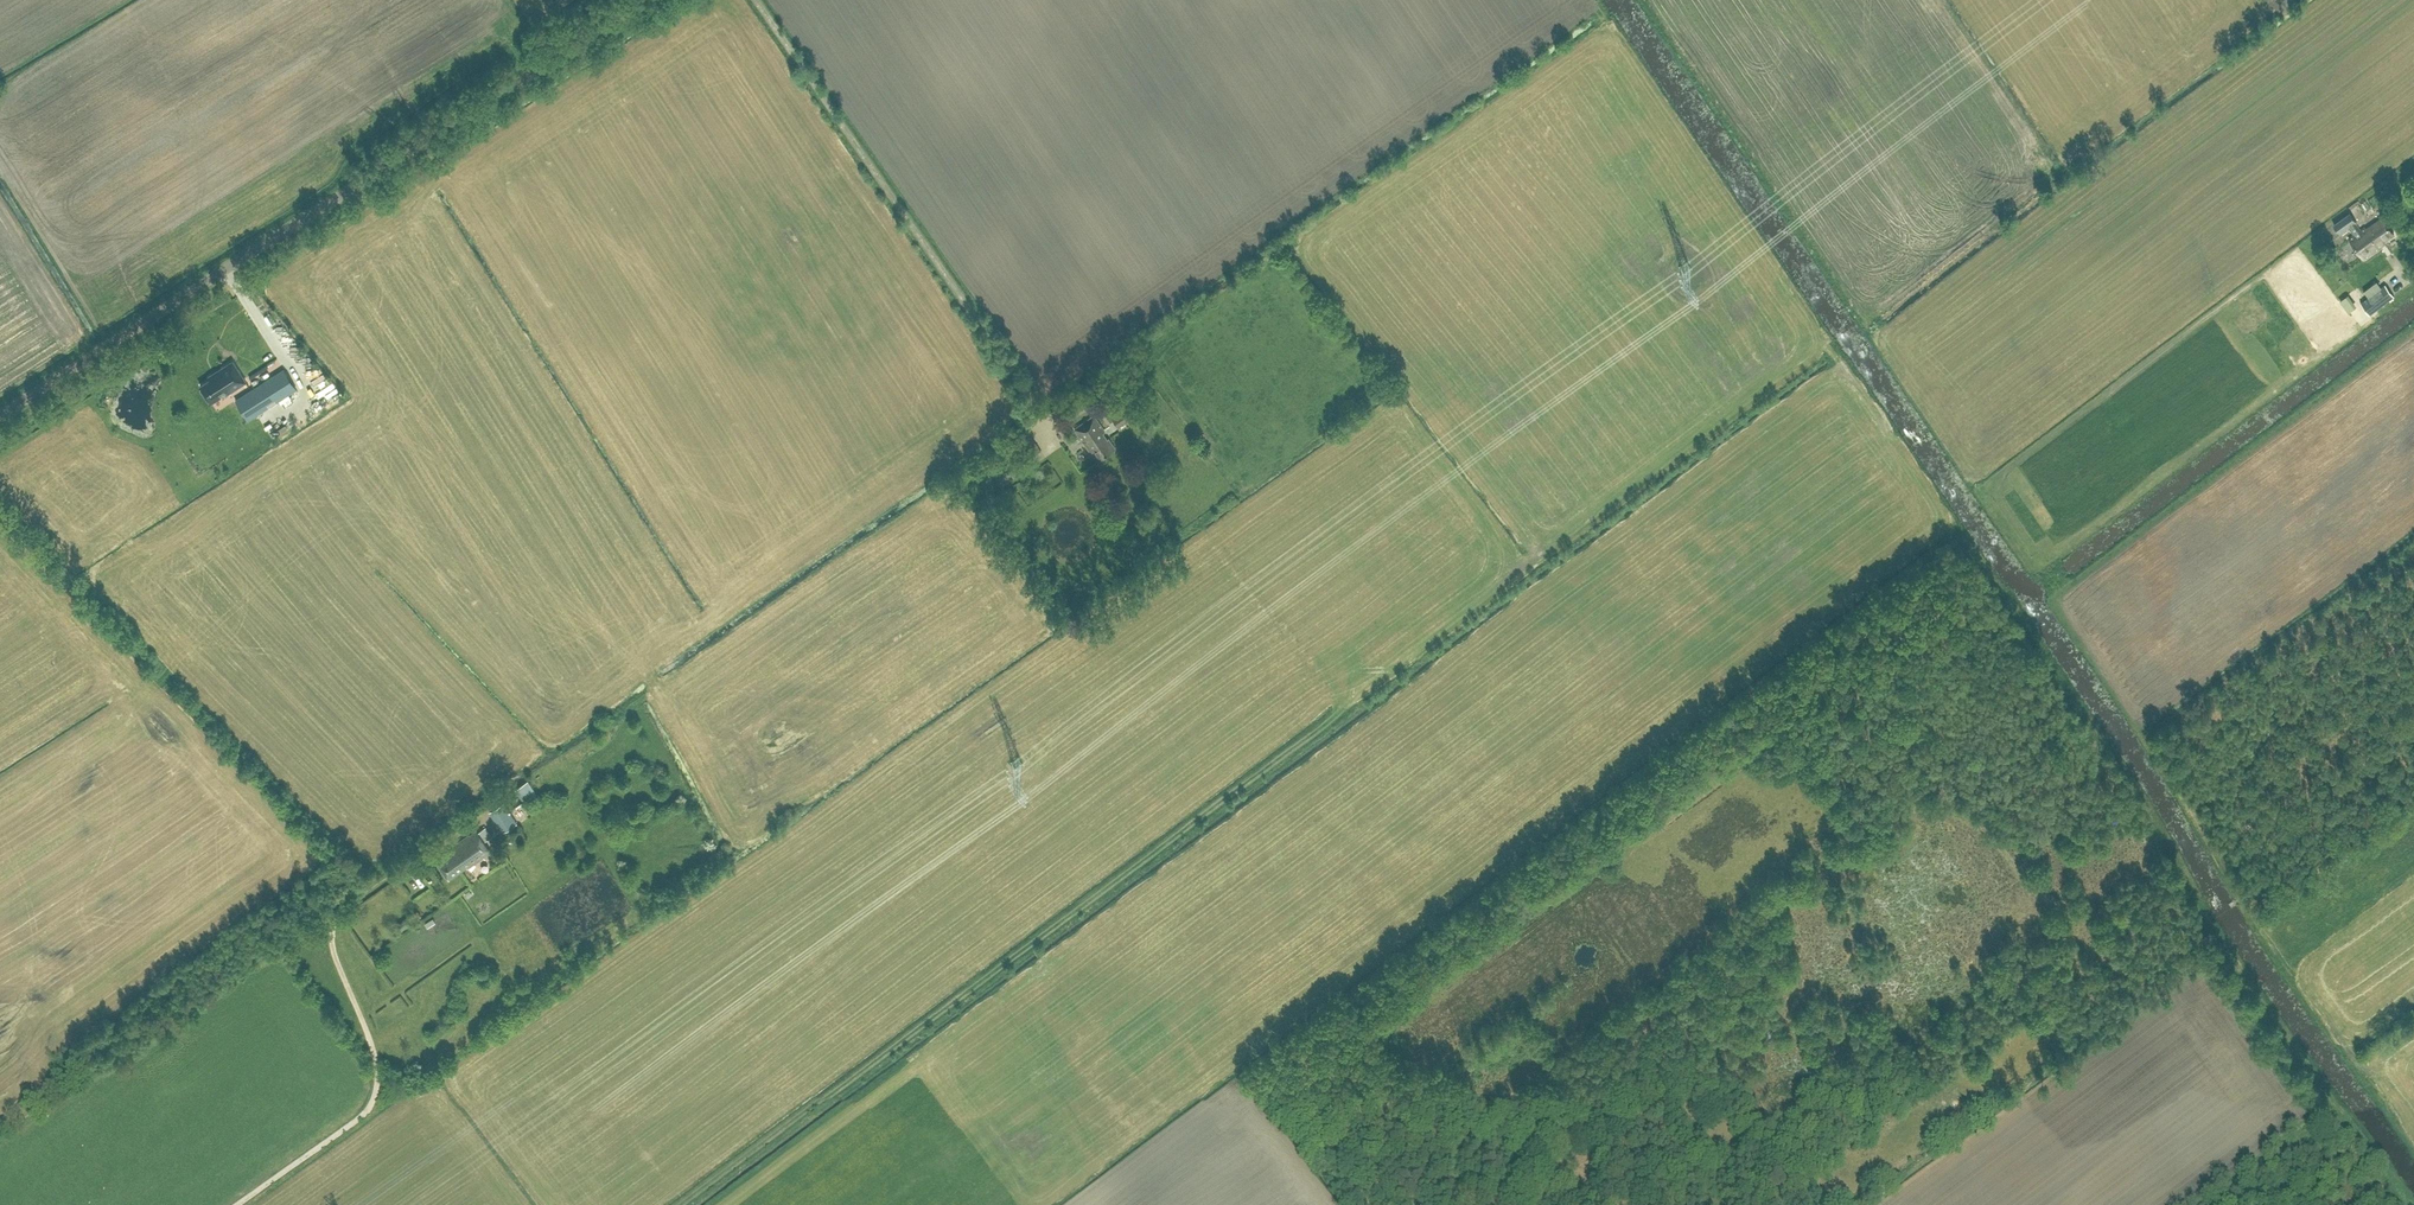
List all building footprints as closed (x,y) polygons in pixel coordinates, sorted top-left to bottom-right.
[(2379,197),(2373,201),(2377,208),(2384,205),(2379,197)] [(2365,226),(2361,229),(2349,212),(2332,223),(2340,234),(2349,228),(2353,234),(2348,238),(2364,259),(2382,246),(2380,244),(2394,234),(2382,217),(2366,227),(2365,226)] [(2368,296),(2368,297),(2360,302),(2370,314),(2377,308),(2394,295),(2385,283),(2381,286),(2368,296)] [(2349,311),(2355,306),(2347,294),(2340,299),(2349,311)] [(246,380),(232,359),(208,375),(210,378),(200,384),(212,401),(222,395),(221,393),(227,389),(228,392),(246,380)] [(256,414),(296,388),(284,368),(244,394),(256,414)] [(1117,426),(1129,417),(1122,406),(1110,414),(1117,426)] [(1093,414),(1074,427),(1096,459),(1114,446),(1103,431),(1104,430),(1093,414)] [(1028,431),(1013,441),(1026,459),(1040,449),(1028,431)] [(530,775),(518,784),(526,795),(538,787),(530,775)] [(476,810),(478,814),(489,806),(491,809),(488,811),(502,831),(517,821),(499,795),(476,810)] [(450,877),(483,854),(485,857),(492,852),(484,840),(491,836),(484,826),(478,831),(477,829),(453,845),(455,848),(438,860),(450,877)]
